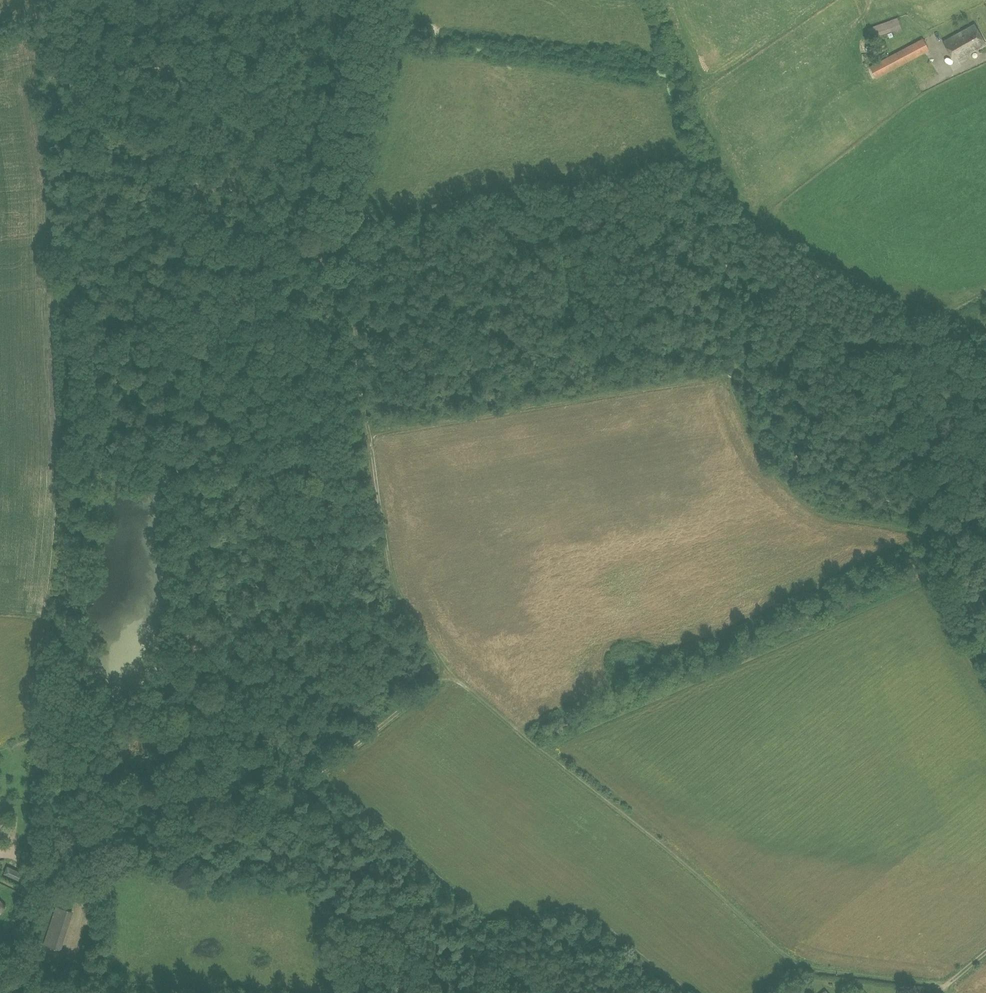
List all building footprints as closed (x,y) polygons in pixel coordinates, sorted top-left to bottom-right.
[(898,18),(868,29),(871,39),(901,28),(898,18)] [(985,44),(974,24),(943,42),(955,62),(985,44)] [(923,39),(870,67),(876,79),(930,51),(923,39)] [(24,882),(27,875),(8,866),(5,874),(24,882)] [(73,911),(58,906),(45,944),(60,949),(73,911)] [(2,914),(5,922),(14,918),(11,910),(2,914)]
